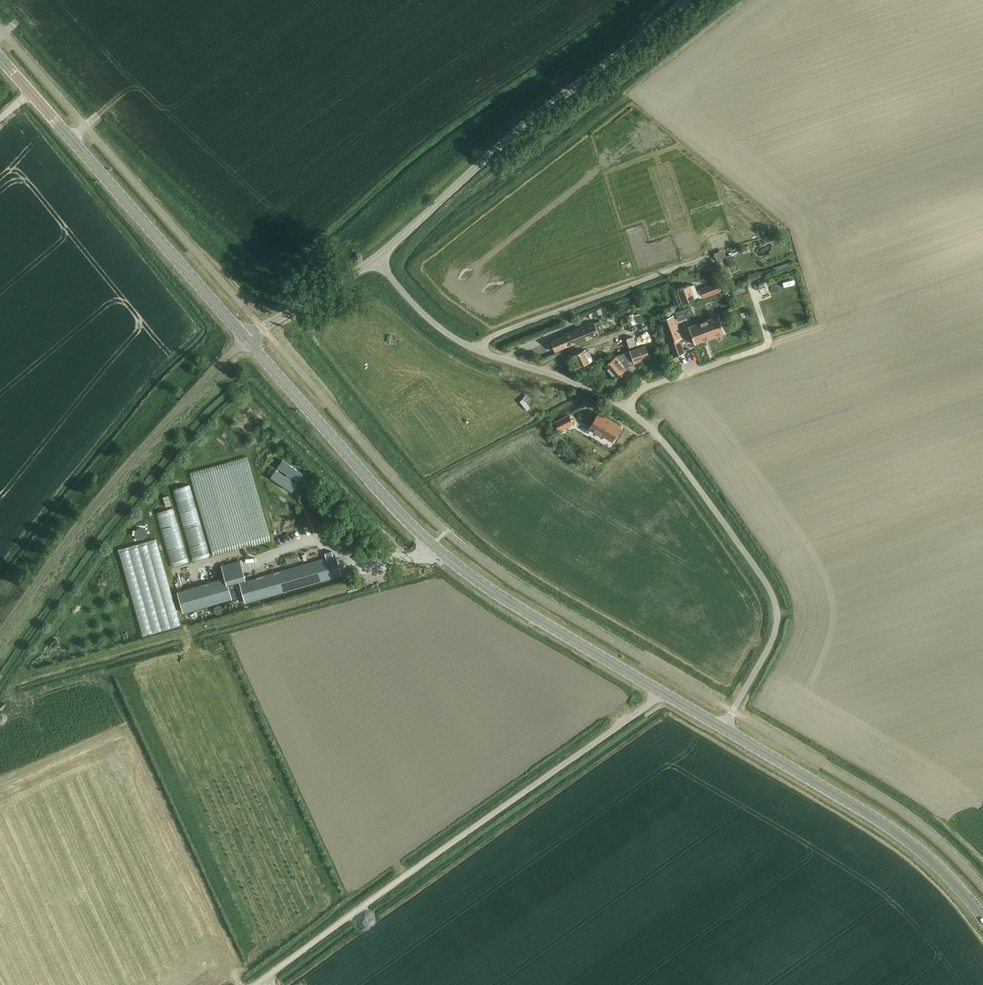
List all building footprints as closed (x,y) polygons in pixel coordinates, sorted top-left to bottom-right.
[(731,244),(728,237),(711,243),(713,250),(731,244)] [(682,303),(694,298),(702,295),(703,297),(720,290),(717,281),(700,288),(700,289),(695,291),(693,284),(677,290),(682,303)] [(684,353),(679,338),(681,337),(674,316),(661,320),(673,356),(684,353)] [(688,327),(694,343),(695,344),(724,333),(718,316),(689,327),(688,327)] [(629,347),(653,339),(647,321),(622,329),(629,347)] [(550,341),(554,351),(585,339),(585,341),(599,335),(593,322),(581,327),(582,328),(550,341)] [(602,362),(622,354),(616,339),(596,349),(602,362)] [(649,358),(645,345),(630,350),(634,363),(649,358)] [(578,367),(592,360),(588,351),(586,352),(584,349),(572,355),(578,367)] [(627,374),(634,368),(622,354),(615,360),(627,374)] [(615,378),(622,372),(613,360),(605,366),(615,378)] [(614,440),(621,425),(598,412),(591,428),(614,440)] [(570,414),(557,423),(562,430),(576,423),(570,414)] [(227,464),(191,474),(214,556),(250,545),(227,464)] [(190,487),(173,492),(193,562),(210,557),(190,487)] [(173,509),(156,514),(172,568),(189,563),(173,509)] [(143,639),(180,627),(155,541),(119,552),(143,639)] [(246,602),(342,576),(336,555),(240,581),(246,602)] [(228,583),(247,578),(242,559),(223,565),(227,579),(179,591),(184,610),(232,597),(228,583)] [(218,571),(204,574),(206,581),(219,577),(218,571)]
